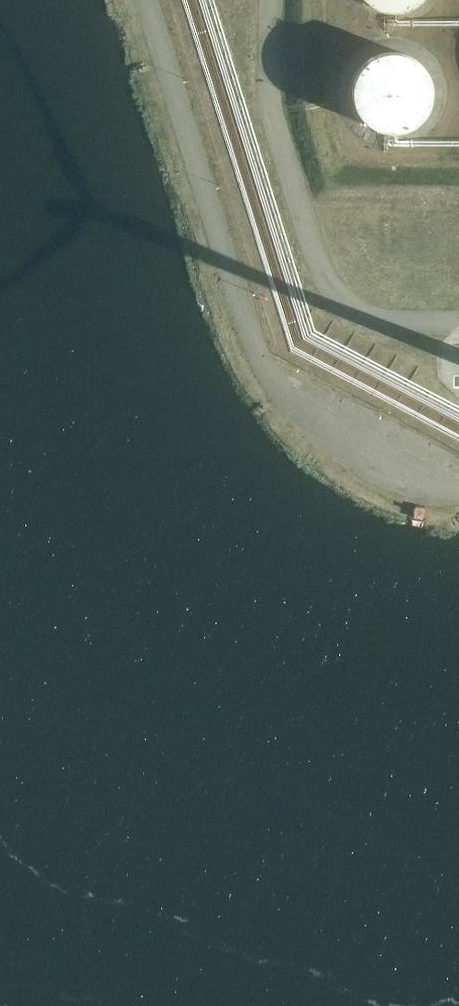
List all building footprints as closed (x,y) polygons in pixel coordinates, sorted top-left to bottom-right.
[(367,2),(370,5),(373,7),(377,9),(380,10),(385,11),(388,12),(391,12),(394,12),(399,12),(404,11),(407,10),(409,8),(414,6),(417,3),(420,1),(421,0),(364,0),(367,2)] [(429,104),(430,99),(431,98),(431,95),(431,92),(431,90),(431,87),(431,84),(430,83),(429,78),(428,75),(427,74),(426,71),(424,68),(422,66),(419,62),(417,60),(413,57),(410,56),(406,54),(401,53),(398,52),(393,52),(390,52),(385,52),(382,53),(378,54),(374,56),(371,58),(367,60),(364,64),(361,66),(359,70),(356,74),(355,78),(354,82),(353,83),(353,86),(353,89),(353,91),(353,94),(353,97),(354,100),(355,103),(356,106),(358,110),(360,114),(362,117),(365,119),(368,122),(371,124),(373,126),(376,127),(379,128),(384,129),(387,130),(392,130),(395,130),(399,130),(403,129),(406,128),(408,127),(411,125),(415,123),(418,121),(420,119),(422,116),(424,114),(425,112),(427,110),(428,107),(429,104)]
